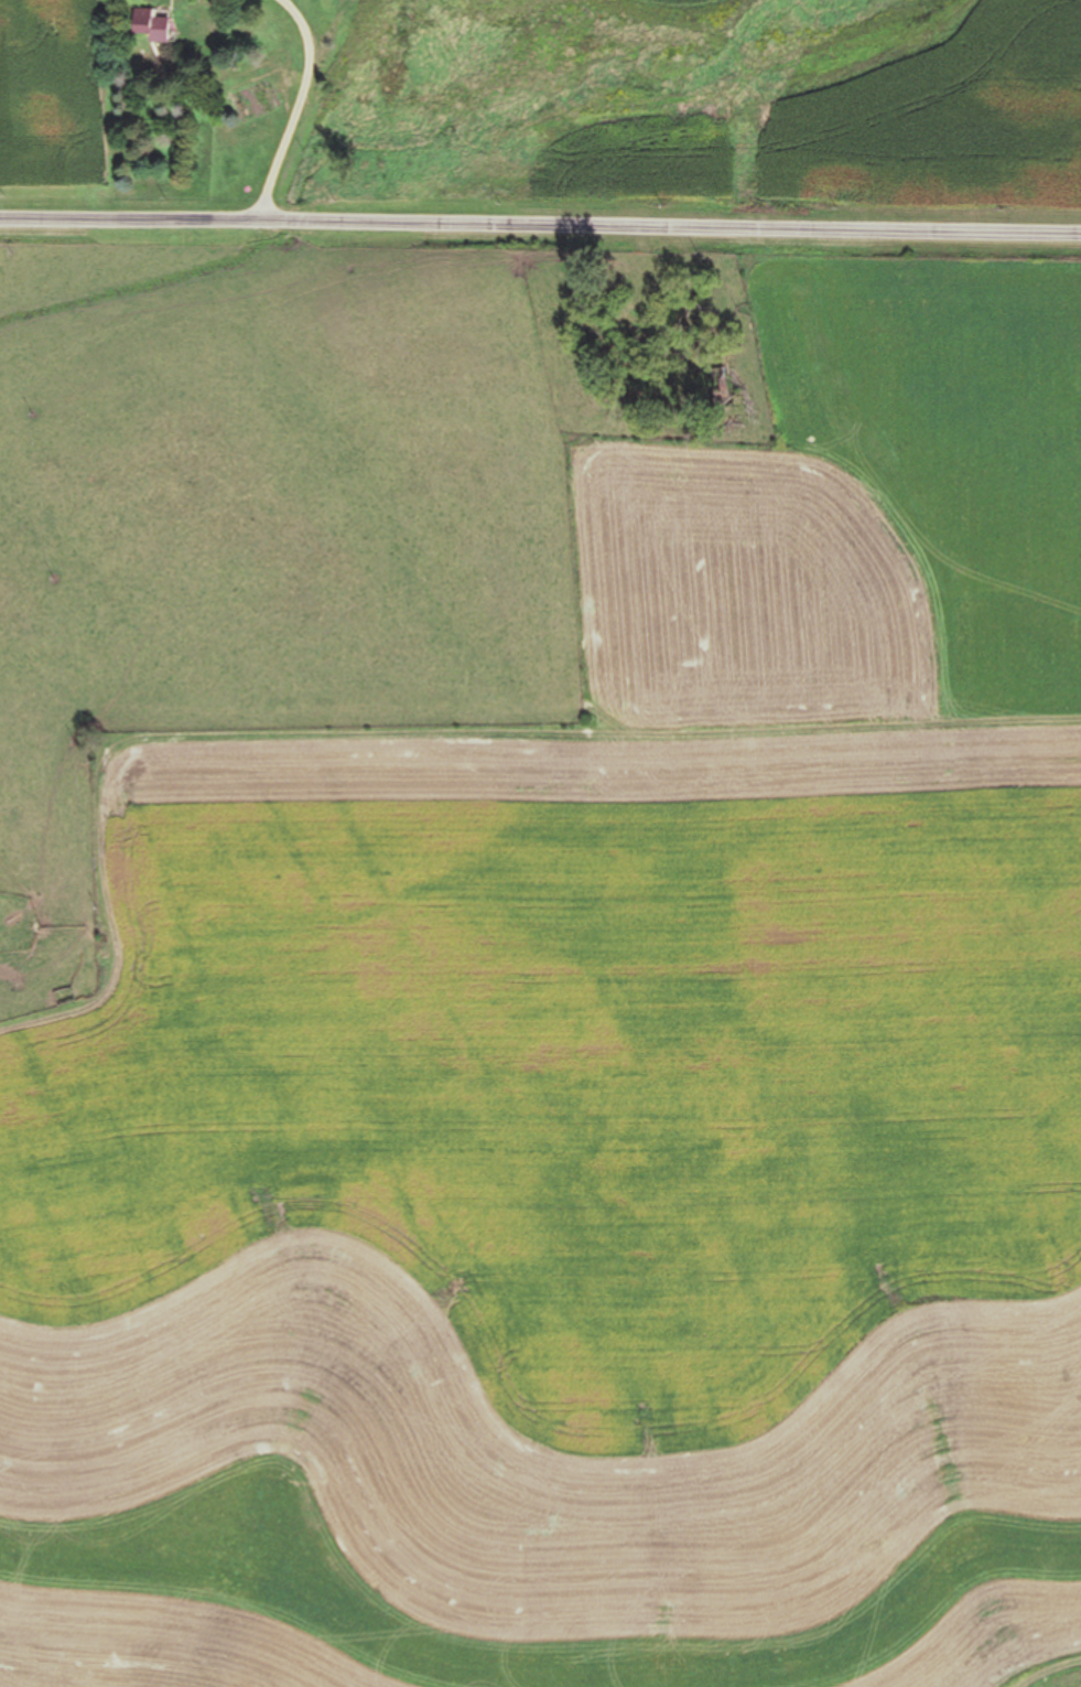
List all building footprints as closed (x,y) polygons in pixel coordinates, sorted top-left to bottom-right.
[(129,34),(145,34),(145,43),(168,43),(168,20),(152,20),(152,9),(129,9),(129,34)]
